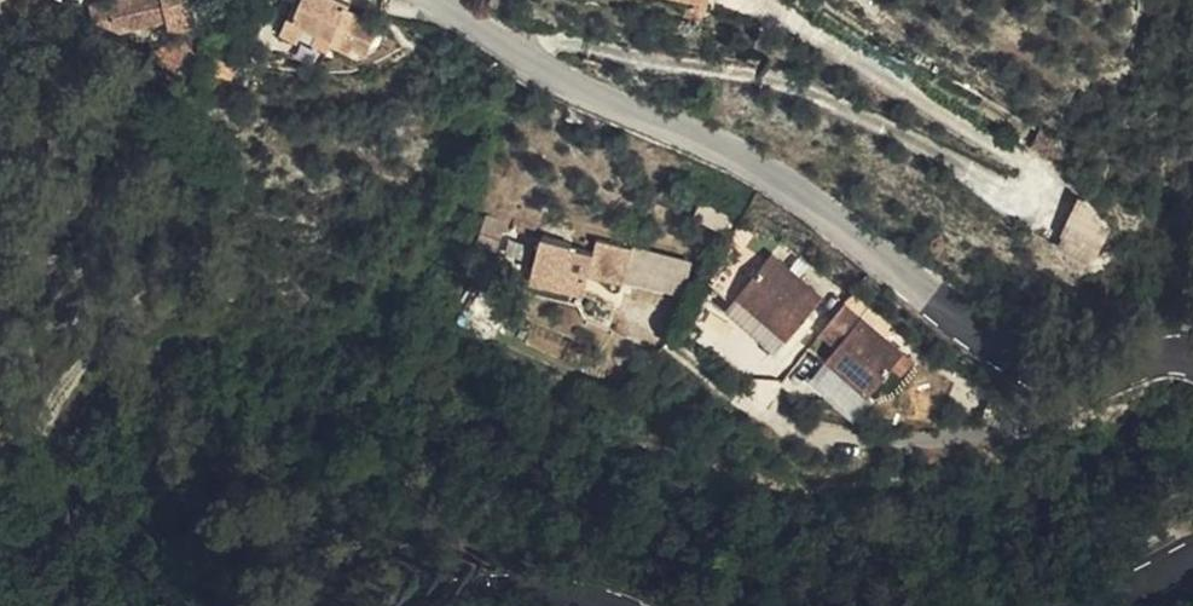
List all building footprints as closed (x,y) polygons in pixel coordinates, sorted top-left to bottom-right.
[(349,15),(351,10),(355,4),(346,0),(336,0),(333,7),(349,15)] [(355,4),(351,10),(373,20),(379,7),(390,12),(395,0),(346,0),(355,4)] [(1082,195),(1061,236),(1097,255),(1118,213),(1082,195)] [(573,213),(574,209),(545,201),(535,233),(563,242),(564,238),(588,246),(590,240),(623,250),(633,219),(599,208),(595,220),(573,213)] [(782,229),(748,268),(799,311),(832,272),(782,229)] [(563,242),(535,233),(532,242),(584,258),(588,246),(564,238),(563,242)] [(748,268),(737,282),(787,325),(799,311),(748,268)] [(913,328),(871,292),(837,332),(880,368),(913,328)]
